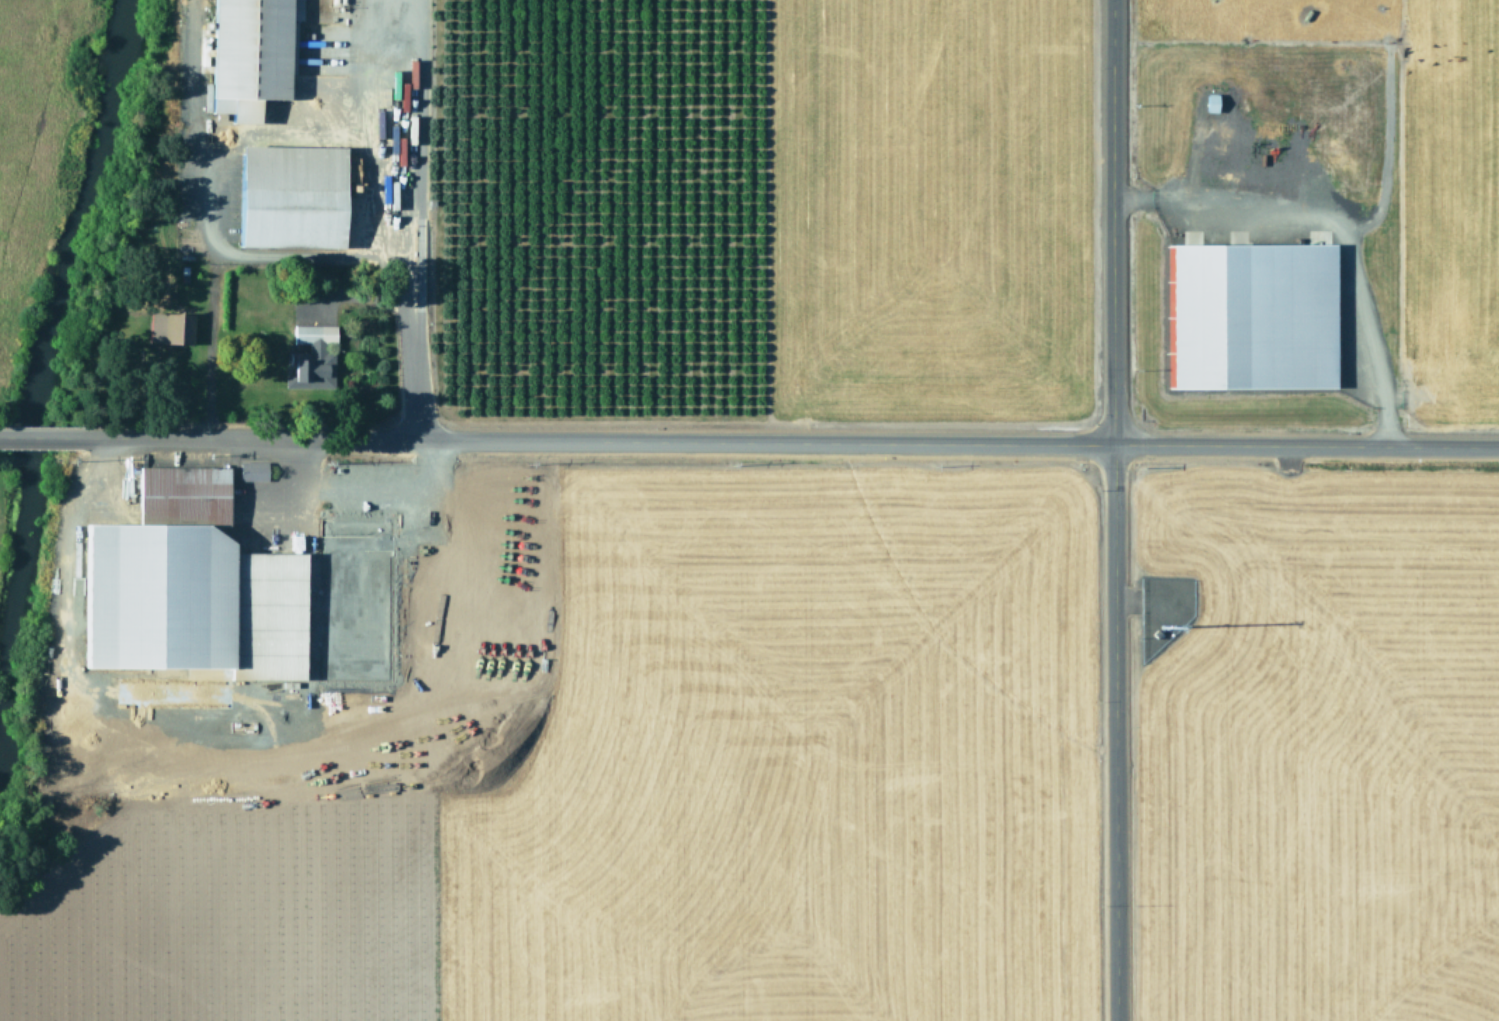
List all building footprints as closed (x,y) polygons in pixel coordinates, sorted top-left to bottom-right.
[(213,112),(215,0),(301,0),(301,19),(296,19),(295,72),(289,72),(289,99),(233,97),(233,113),(213,112)] [(1203,112),(1214,113),(1215,94),(1204,94),(1203,112)] [(242,145),(345,146),(344,248),(241,247),(242,145)] [(1172,244),(1337,244),(1337,388),(1172,388),(1172,244)] [(189,345),(190,314),(147,313),(146,343),(189,345)] [(334,326),(291,325),(291,343),(307,344),(306,352),(289,352),(289,377),(283,377),(282,388),(331,388),(332,353),(323,353),(323,343),(334,343),(334,326)] [(89,524),(138,524),(138,466),(230,466),(230,524),(210,524),(235,542),(235,553),(305,553),(305,679),(230,679),(230,668),(89,668),(89,524)]
